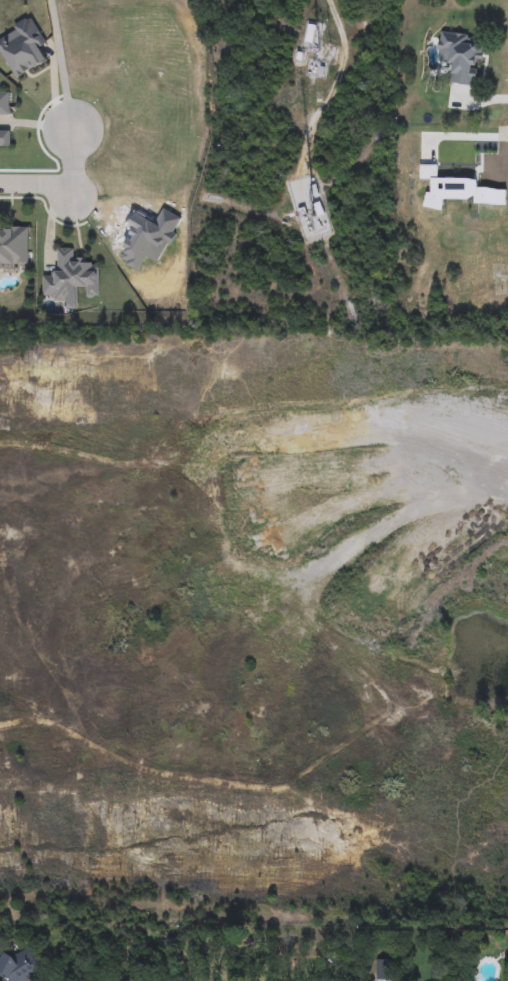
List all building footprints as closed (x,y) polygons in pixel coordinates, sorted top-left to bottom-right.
[(16,271),(0,271),(0,226),(28,226),(28,262),(16,262),(16,271)] [(42,298),(42,277),(53,277),(54,248),(76,249),(75,259),(99,260),(98,298),(88,298),(88,288),(77,288),(76,309),(64,309),(64,299),(42,298)] [(2,980),(0,978),(0,961),(14,951),(17,956),(33,946),(48,969),(30,980),(2,980)] [(393,980),(376,980),(376,960),(393,960),(393,980)]
